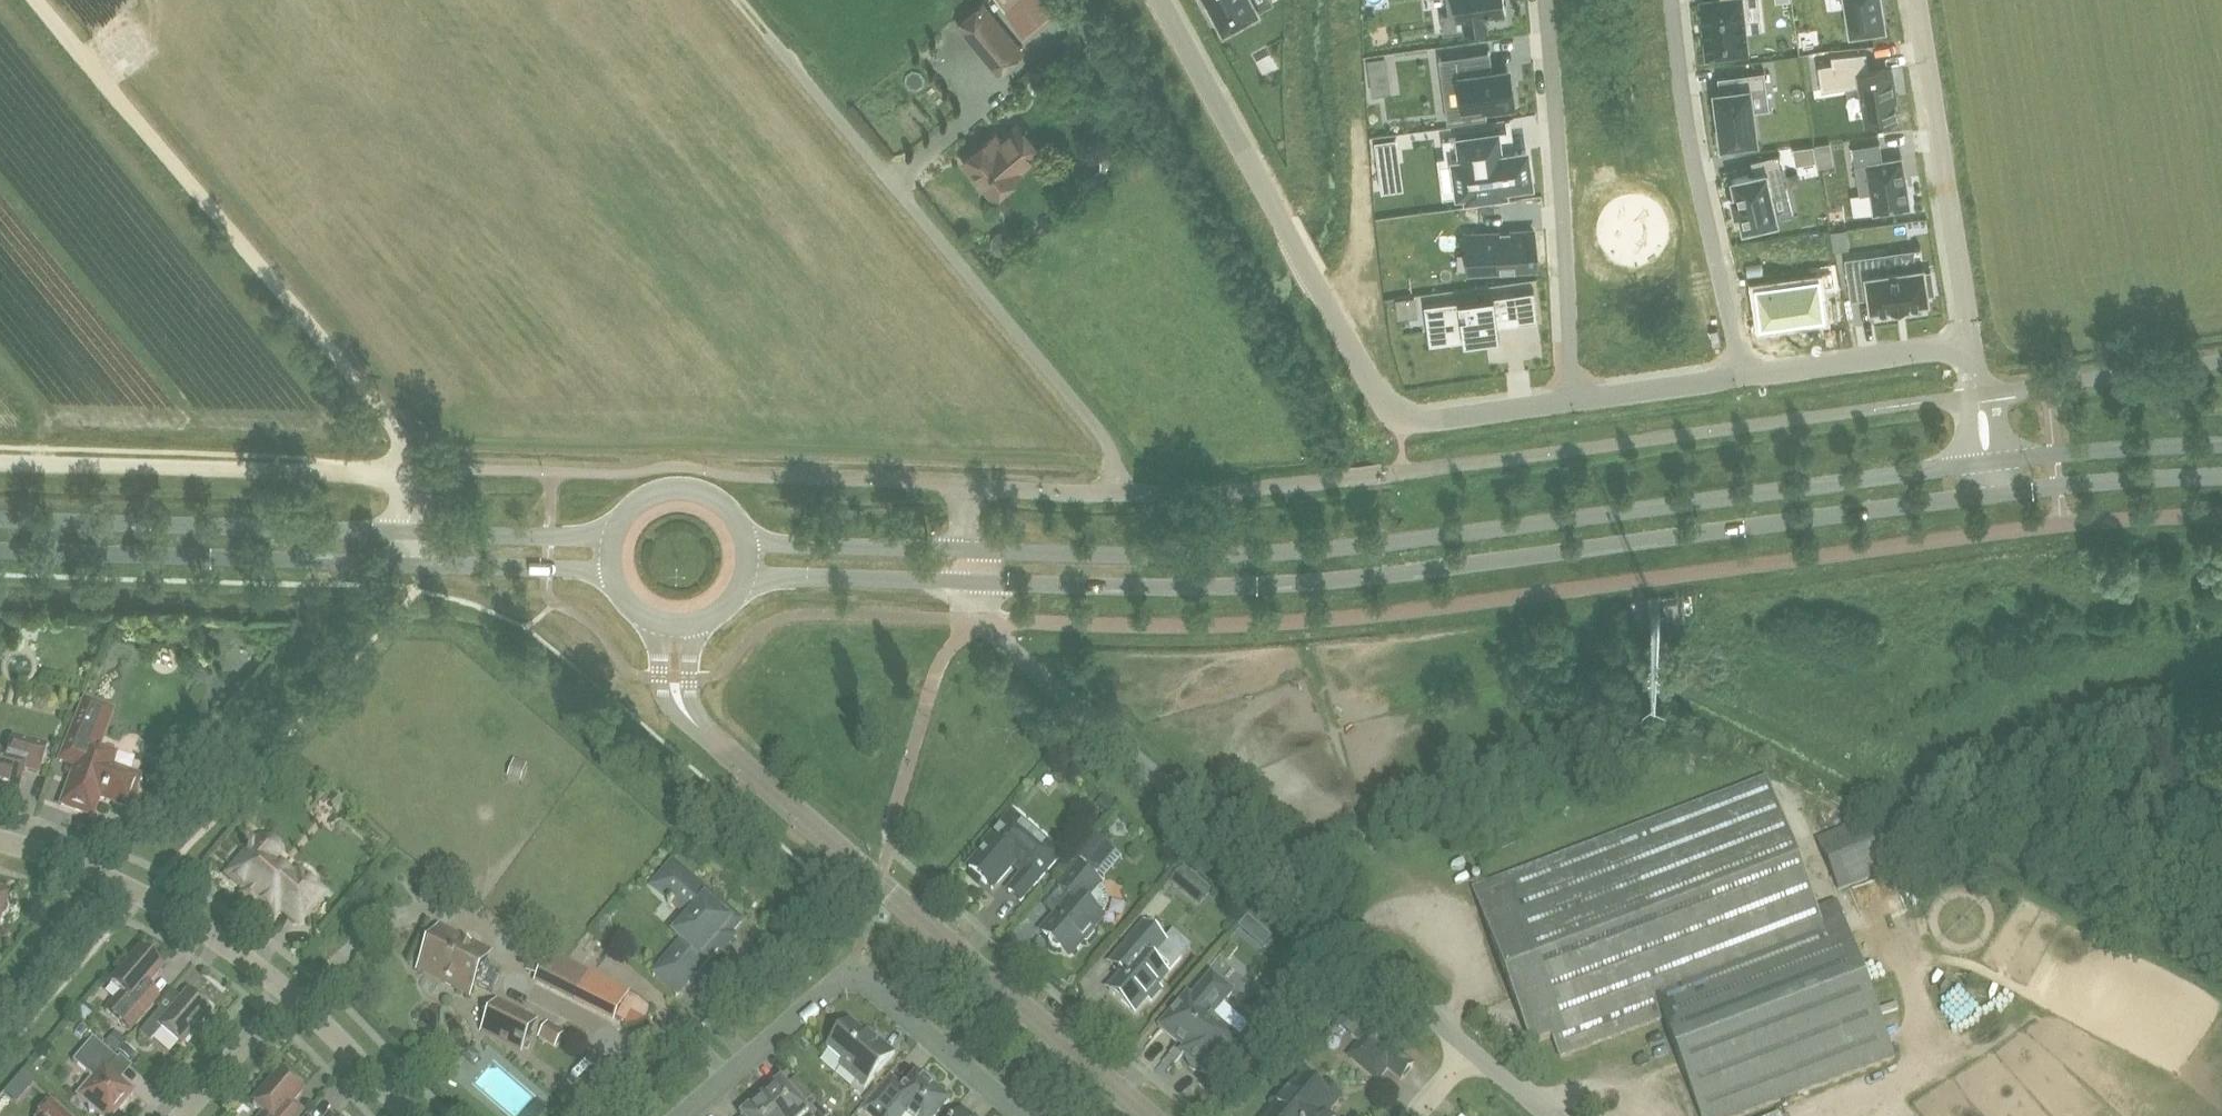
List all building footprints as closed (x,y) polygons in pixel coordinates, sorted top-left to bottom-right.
[(1008,12),(1025,32),(1053,9),(1046,0),(998,0),(1008,12)] [(1213,8),(1214,8),(1225,28),(1258,10),(1252,0),(1208,0),(1213,8)] [(1449,16),(1463,14),(1465,30),(1488,27),(1486,11),(1506,8),(1505,0),(1447,0),(1449,16)] [(1702,2),(1709,55),(1746,50),(1740,0),(1720,0),(1702,2)] [(1851,31),(1885,26),(1882,7),(1883,7),(1881,0),(1846,0),(1851,31)] [(983,4),(958,24),(998,72),(1023,51),(983,4)] [(1490,49),(1439,56),(1443,87),(1461,85),(1464,105),(1484,102),(1485,109),(1515,105),(1512,81),(1508,82),(1506,68),(1490,70),(1487,52),(1491,51),(1490,49)] [(1832,64),(1818,67),(1822,91),(1860,85),(1867,123),(1897,118),(1894,100),(1897,99),(1892,68),(1870,72),(1866,51),(1831,57),(1832,64)] [(1384,57),(1369,59),(1370,72),(1386,70),(1384,57)] [(1736,88),(1715,91),(1722,144),(1756,140),(1750,88),(1763,87),(1761,71),(1735,74),(1736,88)] [(995,134),(963,161),(993,197),(1022,174),(1019,170),(1042,152),(1019,124),(1000,140),(995,134)] [(1464,157),(1456,158),(1460,189),(1468,188),(1469,194),(1505,189),(1504,183),(1530,179),(1526,149),(1500,152),(1497,131),(1461,135),(1464,157)] [(1396,137),(1374,140),(1381,191),(1403,188),(1396,137)] [(1829,143),(1814,145),(1818,166),(1833,164),(1829,143)] [(1880,143),(1853,147),(1856,164),(1856,165),(1860,193),(1871,191),(1874,212),(1910,206),(1902,157),(1882,160),(1880,143)] [(1096,184),(1118,166),(1100,144),(1092,150),(1101,161),(1100,168),(1090,177),(1096,184)] [(1813,144),(1796,147),(1798,161),(1815,158),(1813,144)] [(1737,195),(1732,196),(1736,212),(1741,211),(1744,227),(1749,226),(1750,230),(1771,225),(1770,221),(1777,219),(1770,191),(1787,187),(1779,153),(1750,159),(1754,174),(1733,179),(1737,195)] [(1847,229),(1832,231),(1835,251),(1849,249),(1847,229)] [(1534,230),(1481,233),(1483,270),(1536,267),(1534,230)] [(1771,258),(1833,250),(1830,230),(1768,238),(1771,258)] [(1846,259),(1852,298),(1870,296),(1871,307),(1891,304),(1891,306),(1909,303),(1908,302),(1928,299),(1928,293),(1934,292),(1931,270),(1924,271),(1924,266),(1884,271),(1882,254),(1846,259)] [(1817,276),(1757,285),(1762,322),(1824,313),(1820,285),(1833,283),(1831,270),(1816,272),(1817,276)] [(1399,314),(1408,313),(1406,293),(1396,294),(1399,314)] [(1514,293),(1495,295),(1459,299),(1459,300),(1425,304),(1425,307),(1428,306),(1429,317),(1431,332),(1433,343),(1460,339),(1460,340),(1464,340),(1464,342),(1484,339),(1486,339),(1500,337),(1499,325),(1518,323),(1514,295),(1515,295),(1514,293)] [(1665,602),(1667,624),(1681,622),(1678,600),(1665,602)] [(99,797),(128,808),(139,778),(110,767),(114,755),(98,748),(112,711),(85,701),(60,761),(75,767),(61,805),(91,816),(99,797)] [(46,747),(12,738),(8,755),(0,753),(0,788),(18,792),(24,769),(39,773),(46,747)] [(1815,908),(1767,779),(1474,889),(1532,1044),(1553,1036),(1561,1057),(1664,1018),(1700,1115),(1730,1115),(1893,1055),(1836,900),(1815,908)] [(1105,796),(1097,805),(1108,815),(1116,806),(1105,796)] [(1009,891),(1021,902),(1062,855),(1013,812),(983,847),(987,850),(970,870),(993,890),(1014,865),(1024,874),(1009,891)] [(1890,869),(1867,821),(1818,842),(1838,890),(1890,869)] [(1089,865),(1090,866),(1110,844),(1099,835),(1088,848),(1080,857),(1089,865)] [(255,843),(227,875),(230,877),(230,881),(237,887),(240,887),(246,891),(241,896),(251,905),(255,900),(274,916),(280,909),(298,924),(324,894),(299,872),(297,874),(292,875),(275,860),(278,856),(278,851),(277,846),(274,842),(269,840),(264,839),(260,840),(256,843),(255,843)] [(677,868),(674,872),(670,874),(667,877),(664,881),(662,885),(659,889),(658,890),(671,901),(669,904),(672,907),(674,904),(691,918),(675,935),(683,942),(666,961),(689,982),(720,947),(721,948),(733,935),(731,933),(742,921),(678,866),(677,868)] [(1106,892),(1100,886),(1101,884),(1080,866),(1060,889),(1072,899),(1043,933),(1051,940),(1050,944),(1053,948),(1058,951),(1062,950),(1070,957),(1083,942),(1088,943),(1096,934),(1094,930),(1104,918),(1102,917),(1106,912),(1109,902),(1106,892)] [(1213,890),(1186,867),(1174,882),(1189,895),(1195,888),(1206,898),(1213,890)] [(1239,927),(1249,935),(1259,925),(1249,916),(1239,927)] [(1111,964),(1124,975),(1110,991),(1135,1013),(1147,999),(1151,1002),(1162,990),(1158,987),(1183,957),(1145,924),(1111,964)] [(440,928),(419,969),(471,995),(491,954),(440,928)] [(161,971),(140,951),(110,985),(121,994),(106,1012),(129,1032),(159,998),(147,987),(161,971)] [(539,977),(553,984),(550,990),(615,1022),(630,992),(551,953),(539,977)] [(1189,996),(1160,1029),(1158,1032),(1188,1058),(1188,1063),(1190,1067),(1193,1070),(1198,1072),(1203,1071),(1208,1076),(1223,1059),(1228,1059),(1232,1057),(1235,1053),(1236,1049),(1236,1044),(1239,1040),(1212,1017),(1233,992),(1213,974),(1192,999),(1189,996)] [(159,1010),(139,1033),(149,1042),(161,1029),(181,1046),(210,1013),(205,1008),(207,1006),(207,1003),(206,1001),(199,994),(196,994),(193,995),(192,997),(187,992),(166,1016),(159,1010)] [(498,1001),(482,1033),(522,1053),(538,1021),(498,1001)] [(1413,1066),(1363,1022),(1351,1035),(1361,1044),(1350,1056),(1378,1080),(1388,1068),(1402,1079),(1413,1066)] [(563,1032),(548,1023),(540,1035),(555,1045),(563,1032)] [(865,1088),(895,1054),(871,1033),(867,1037),(851,1023),(849,1026),(846,1023),(842,1024),(837,1029),(837,1033),(840,1036),(828,1050),(844,1064),(841,1068),(865,1088)] [(82,1029),(75,1036),(81,1041),(87,1034),(82,1029)] [(105,1043),(115,1051),(124,1041),(114,1033),(112,1036),(105,1043)] [(93,1039),(72,1062),(92,1079),(76,1097),(89,1108),(89,1113),(95,1113),(99,1115),(114,1115),(134,1093),(109,1070),(117,1060),(93,1039)] [(119,1051),(128,1058),(133,1052),(125,1045),(124,1046),(119,1051)] [(25,1069),(19,1076),(31,1087),(37,1080),(25,1069)] [(280,1073),(268,1088),(262,1088),(254,1096),(255,1102),(253,1105),(263,1114),(261,1115),(299,1115),(303,1112),(293,1103),(302,1092),(300,1090),(300,1085),(293,1079),(288,1080),(280,1073)] [(906,1113),(909,1115),(937,1115),(950,1101),(936,1089),(936,1084),(935,1081),(932,1078),(928,1077),(923,1078),(918,1074),(900,1094),(889,1084),(866,1111),(872,1115),(903,1115),(906,1113)] [(1321,1092),(1304,1077),(1303,1078),(1297,1080),(1292,1083),(1289,1087),(1287,1092),(1286,1098),(1270,1115),(1331,1115),(1327,1113),(1341,1097),(1327,1085),(1321,1092)] [(777,1115),(830,1115),(825,1111),(813,1097),(803,1106),(780,1079),(767,1090),(770,1093),(763,1100),(777,1115)] [(586,1114),(597,1105),(585,1092),(575,1102),(586,1114)] [(763,1100),(755,1107),(752,1103),(740,1114),(741,1115),(777,1115),(763,1100)] [(51,1102),(38,1115),(66,1115),(51,1102)]
